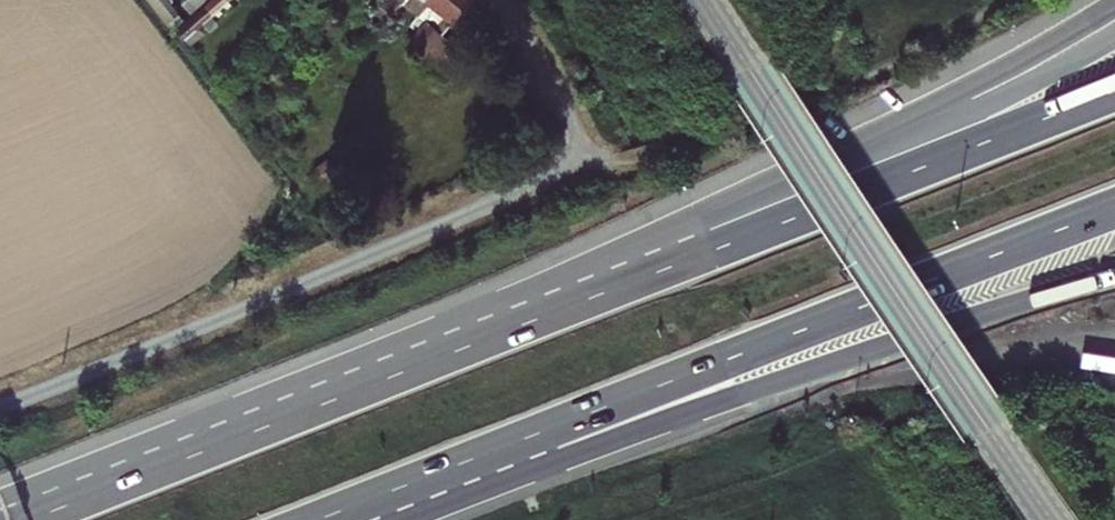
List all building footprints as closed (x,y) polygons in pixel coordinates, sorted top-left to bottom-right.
[(177,35),(226,0),(177,0),(173,3),(171,0),(152,0),(177,35)] [(369,15),(380,25),(402,4),(405,0),(383,0),(369,15)] [(402,4),(416,16),(412,26),(416,31),(408,40),(444,75),(462,54),(441,35),(471,0),(405,0),(402,4)]
